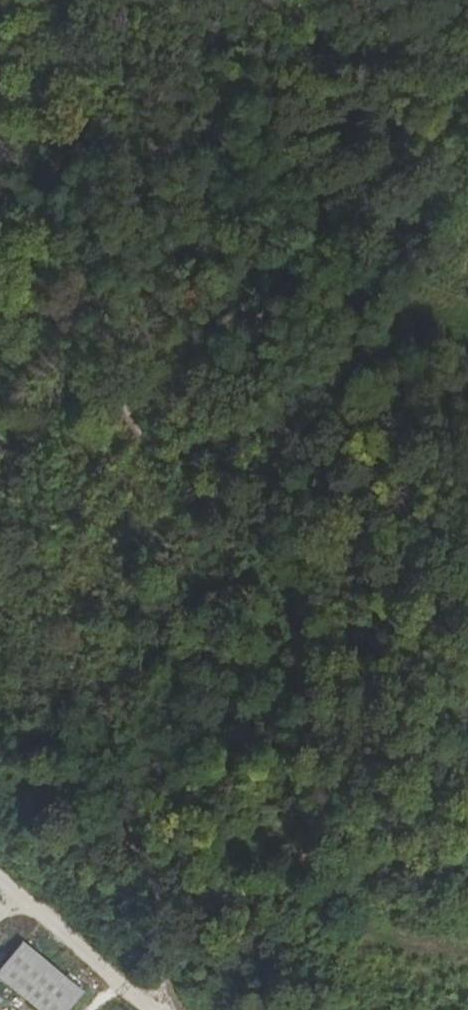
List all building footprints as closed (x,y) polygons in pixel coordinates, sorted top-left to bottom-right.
[(278,755),(264,756),(265,768),(280,767),(278,755)] [(29,943),(4,974),(50,1009),(77,1009),(91,991),(29,943)]
